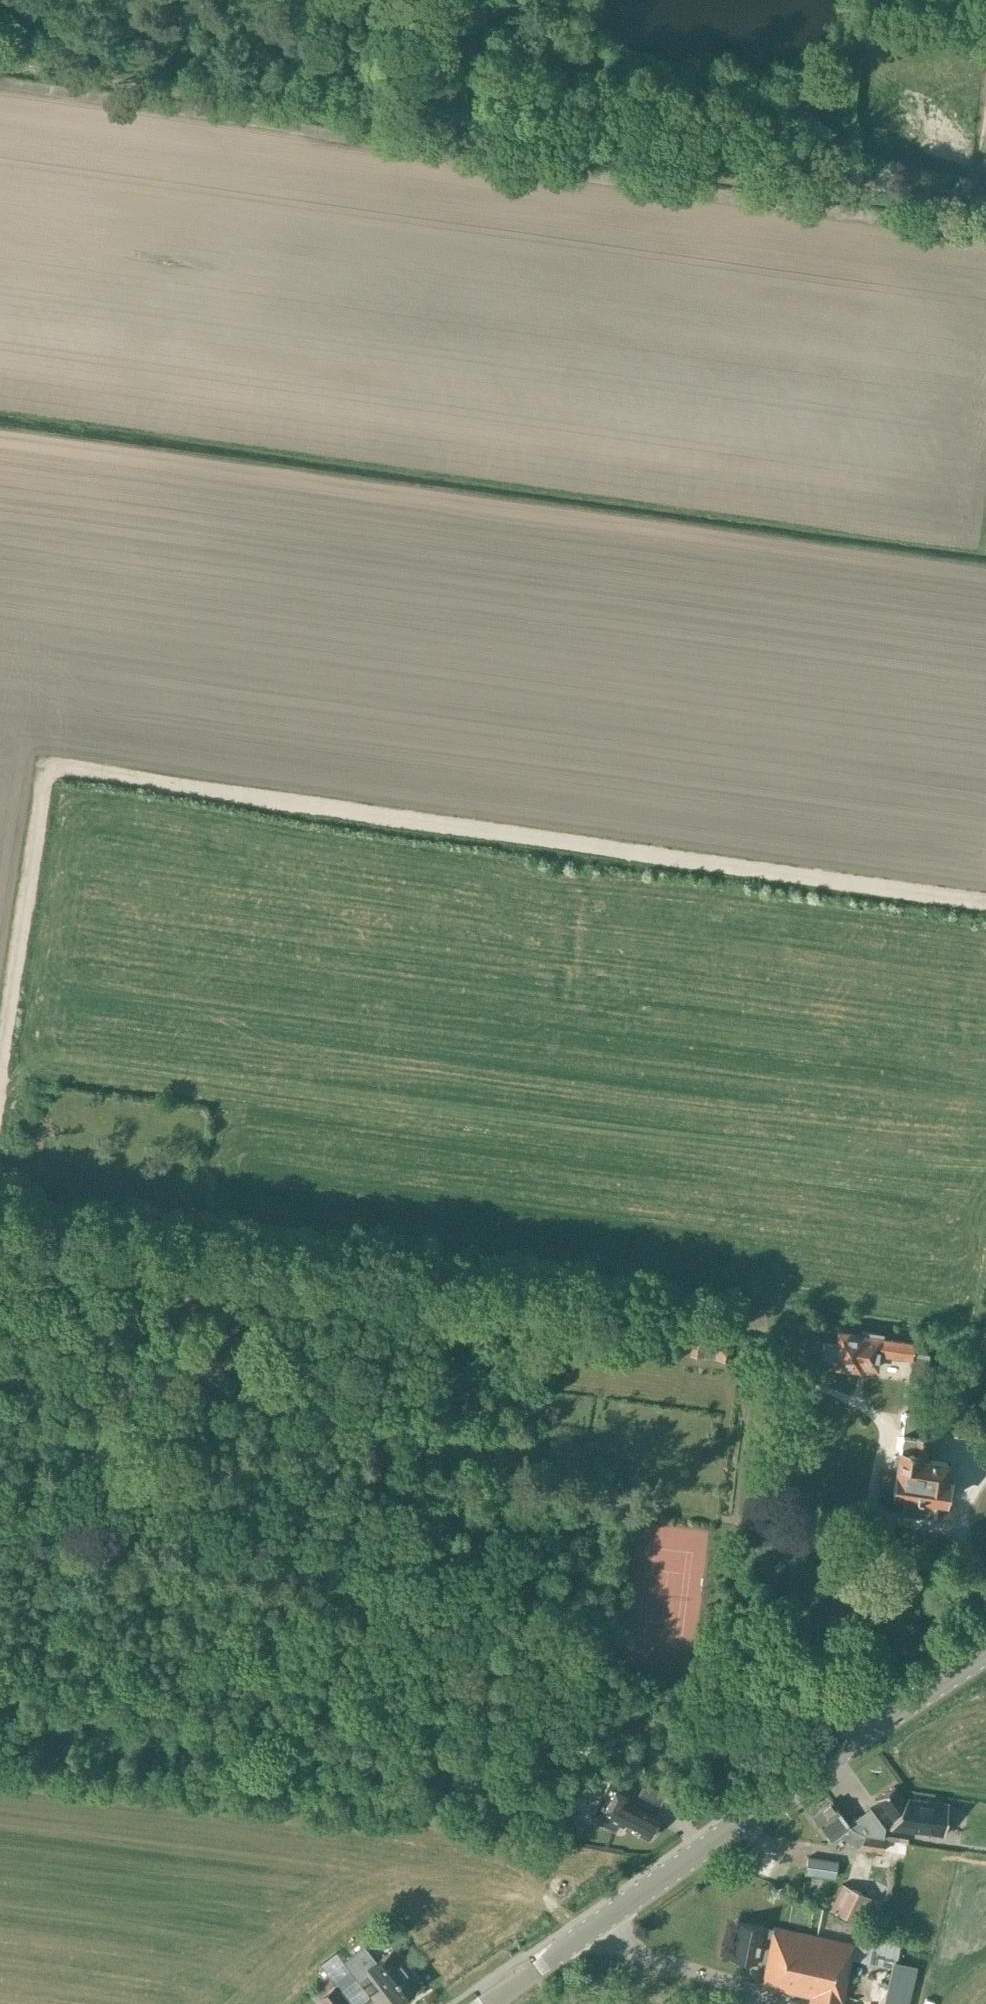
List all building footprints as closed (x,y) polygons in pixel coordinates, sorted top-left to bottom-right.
[(677,1355),(733,1361),(736,1335),(720,1334),(719,1346),(678,1342),(677,1355)] [(836,1367),(836,1369),(861,1373),(861,1370),(873,1371),(878,1372),(880,1358),(910,1362),(909,1373),(926,1375),(929,1353),(912,1351),(913,1346),(882,1342),(883,1337),(865,1335),(864,1339),(841,1335),(839,1348),(826,1346),(823,1365),(836,1367)] [(933,1499),(944,1501),(947,1480),(944,1479),(947,1462),(928,1459),(931,1437),(921,1436),(924,1415),(904,1412),(898,1453),(894,1455),(892,1466),(896,1468),(893,1494),(904,1495),(902,1512),(930,1516),(933,1499)] [(634,1790),(610,1779),(594,1811),(618,1823),(617,1823),(647,1838),(647,1837),(653,1836),(656,1828),(654,1823),(657,1818),(627,1803),(634,1790)] [(894,1783),(877,1795),(882,1800),(894,1817),(890,1825),(944,1831),(945,1824),(950,1821),(951,1812),(948,1808),(948,1800),(908,1795),(905,1799),(894,1783)] [(831,1800),(831,1801),(811,1815),(825,1834),(825,1833),(833,1843),(841,1837),(859,1848),(905,1855),(907,1842),(865,1836),(865,1837),(851,1829),(849,1827),(850,1826),(831,1800)] [(884,1828),(870,1807),(848,1823),(862,1834),(883,1838),(884,1828)] [(842,1861),(806,1857),(804,1873),(840,1878),(842,1861)] [(869,1898),(840,1884),(829,1909),(856,1921),(869,1898)] [(730,1956),(765,1963),(760,1986),(810,1996),(808,2003),(842,2003),(843,1995),(851,1959),(854,1943),(772,1926),(771,1929),(736,1922),(730,1956)] [(857,1926),(854,1943),(851,1959),(892,1967),(896,1960),(900,1941),(857,1926)] [(343,1956),(358,1976),(371,1967),(394,1997),(419,1978),(393,1944),(376,1956),(364,1940),(343,1956)] [(884,2003),(907,2003),(916,1964),(896,1960),(892,1967),(884,2003)] [(323,2003),(351,2003),(336,1985),(319,1998),(323,2003)]
